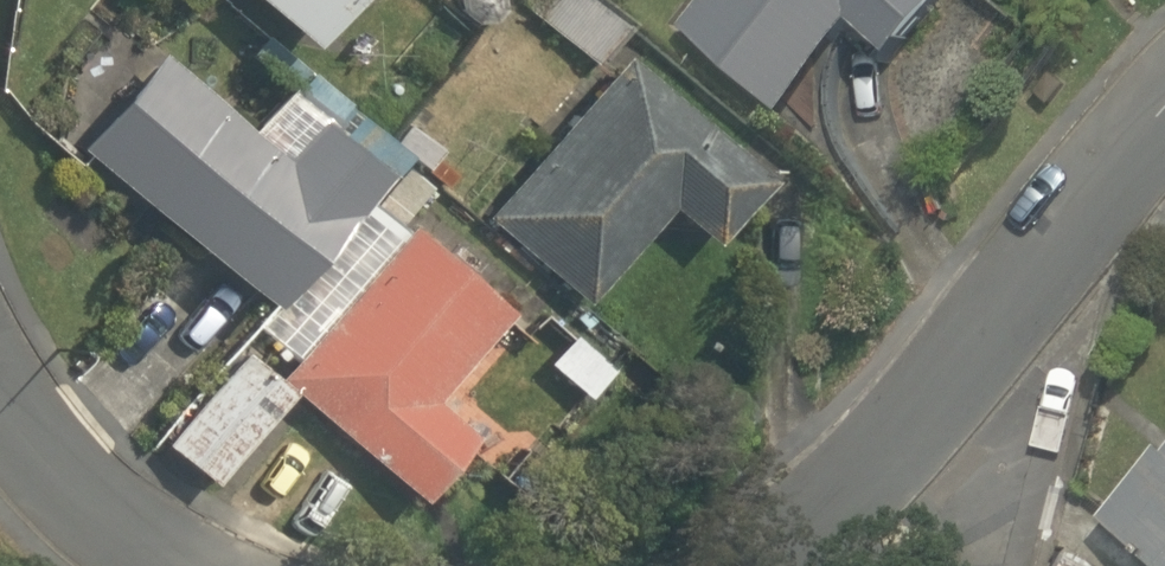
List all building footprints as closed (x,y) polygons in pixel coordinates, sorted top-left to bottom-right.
[(291,41),(327,0),(244,0),(291,41)] [(600,0),(519,0),(517,3),(587,63),(625,21),(600,0)] [(684,22),(783,109),(859,15),(899,50),(943,0),(703,0),(684,22)] [(152,49),(69,147),(248,301),(365,168),(319,127),(322,123),(382,175),(400,153),(297,66),(243,128),(152,49)] [(617,53),(477,216),(578,302),(660,205),(701,240),(759,175),(617,53)] [(393,225),(428,186),(403,165),(369,204),(393,225)] [(503,310),(402,224),(269,378),(283,390),(410,500),(465,434),(426,399),(503,310)] [(207,482),(283,390),(269,378),(236,350),(159,443),(207,482)] [(1160,442),(1101,515),(1163,565),(1164,565),(1164,446),(1160,442)]
